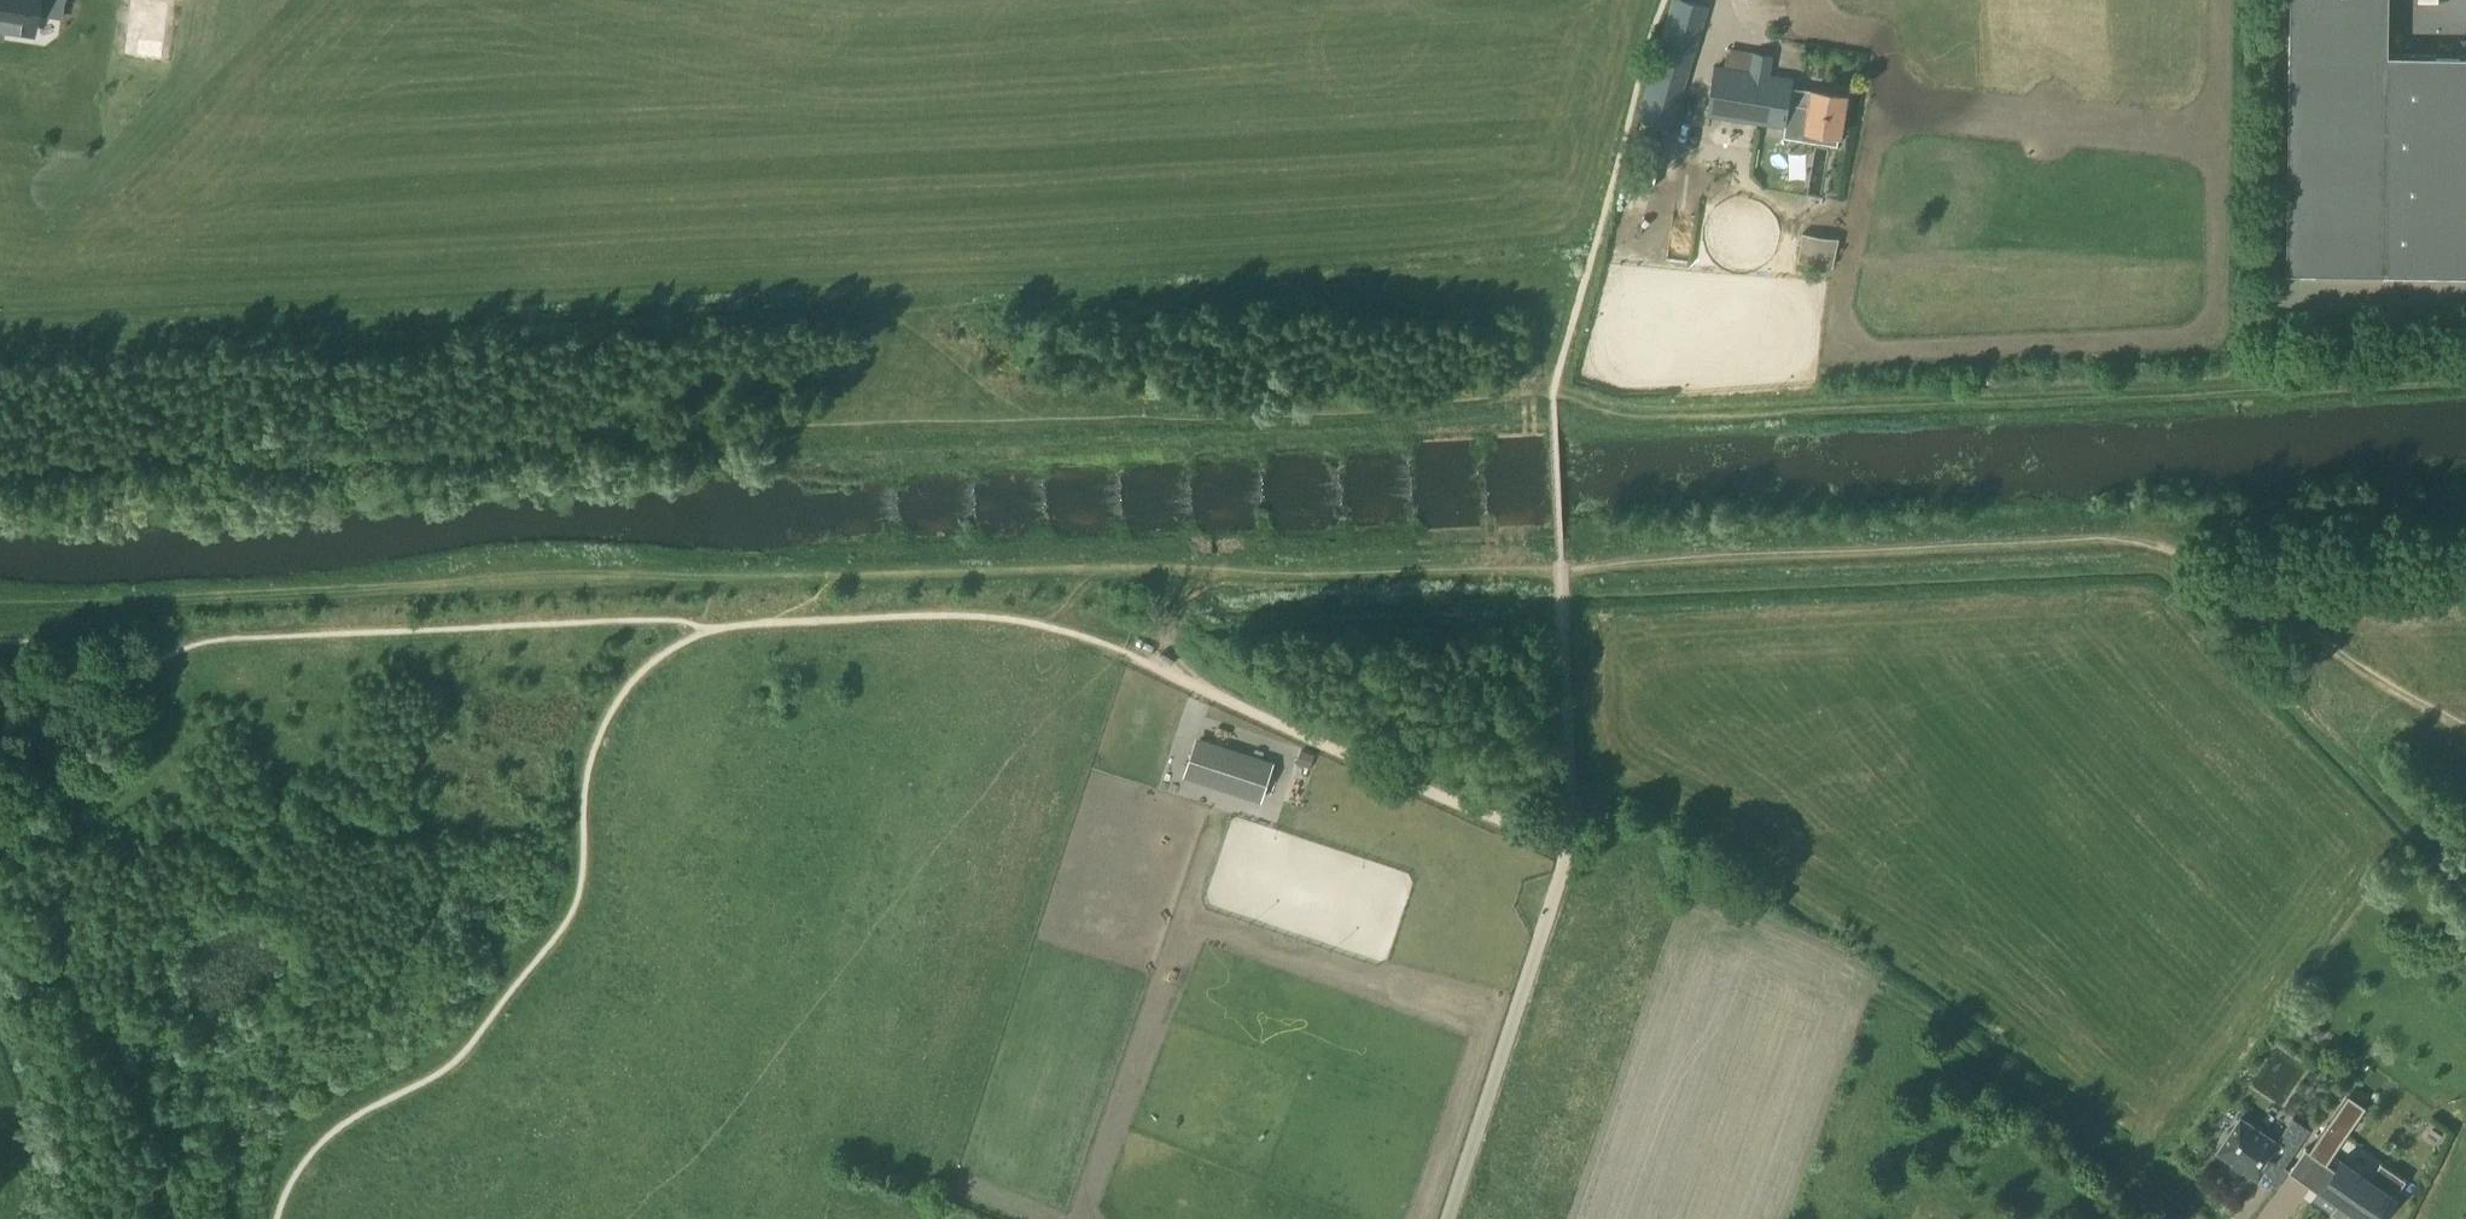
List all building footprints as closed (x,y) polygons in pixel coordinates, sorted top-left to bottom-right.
[(4,28),(32,33),(35,14),(61,18),(64,0),(0,0),(0,28),(4,28)] [(173,55),(175,0),(134,0),(128,121),(146,122),(149,54),(173,55)] [(2387,56),(2388,0),(2289,0),(2285,273),(2384,274),(2384,273),(2465,274),(2465,57),(2387,56)] [(1650,83),(1683,92),(1697,43),(1664,34),(1650,83)] [(1769,74),(1772,55),(1752,53),(1748,70),(1713,65),(1705,116),(1785,129),(1792,78),(1769,74)] [(1839,137),(1846,95),(1811,90),(1804,132),(1839,137)] [(1719,206),(1750,211),(1754,186),(1723,181),(1719,206)] [(1261,792),(1270,764),(1198,741),(1189,769),(1261,792)] [(2327,1164),(2365,1107),(2347,1095),(2309,1151),(2327,1164)] [(2270,1159),(2283,1167),(2309,1129),(2292,1117),(2276,1142),(2240,1117),(2217,1151),(2257,1178),(2270,1159)] [(2388,1192),(2341,1159),(2315,1197),(2347,1218),(2379,1218),(2380,1218),(2373,1213),(2388,1192)]
